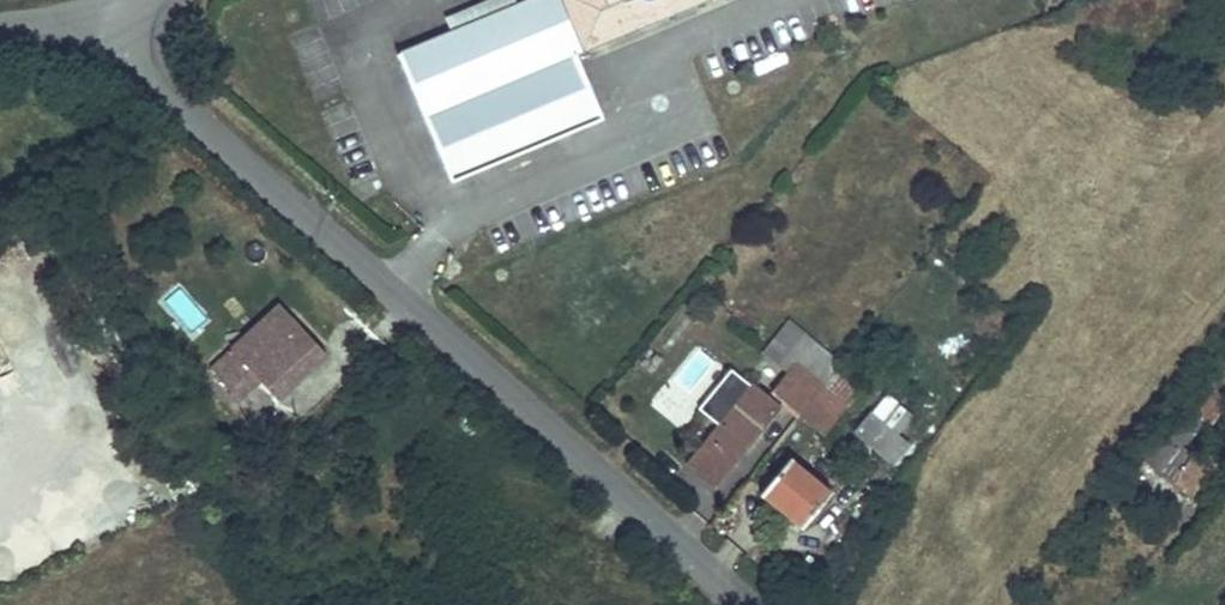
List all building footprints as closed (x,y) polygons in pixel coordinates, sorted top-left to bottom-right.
[(407,43),(452,169),(600,113),(578,52),(722,0),(529,0),(407,43)] [(245,357),(296,310),(288,302),(237,349),(245,357)] [(848,348),(795,306),(766,341),(798,366),(775,393),(798,411),(848,348)] [(281,390),(329,346),(296,310),(245,357),(237,349),(215,370),(222,378),(228,373),(247,394),(267,375),(281,390)] [(878,374),(848,348),(798,411),(827,436),(878,374)] [(691,461),(718,483),(780,408),(731,368),(699,406),(721,425),(691,461)] [(878,416),(861,435),(896,464),(912,444),(898,432),(913,414),(897,401),(882,419),(878,416)] [(1145,459),(1189,495),(1211,468),(1183,445),(1203,421),(1188,406),(1145,459)] [(831,493),(784,454),(758,485),(807,525),(831,493)]
